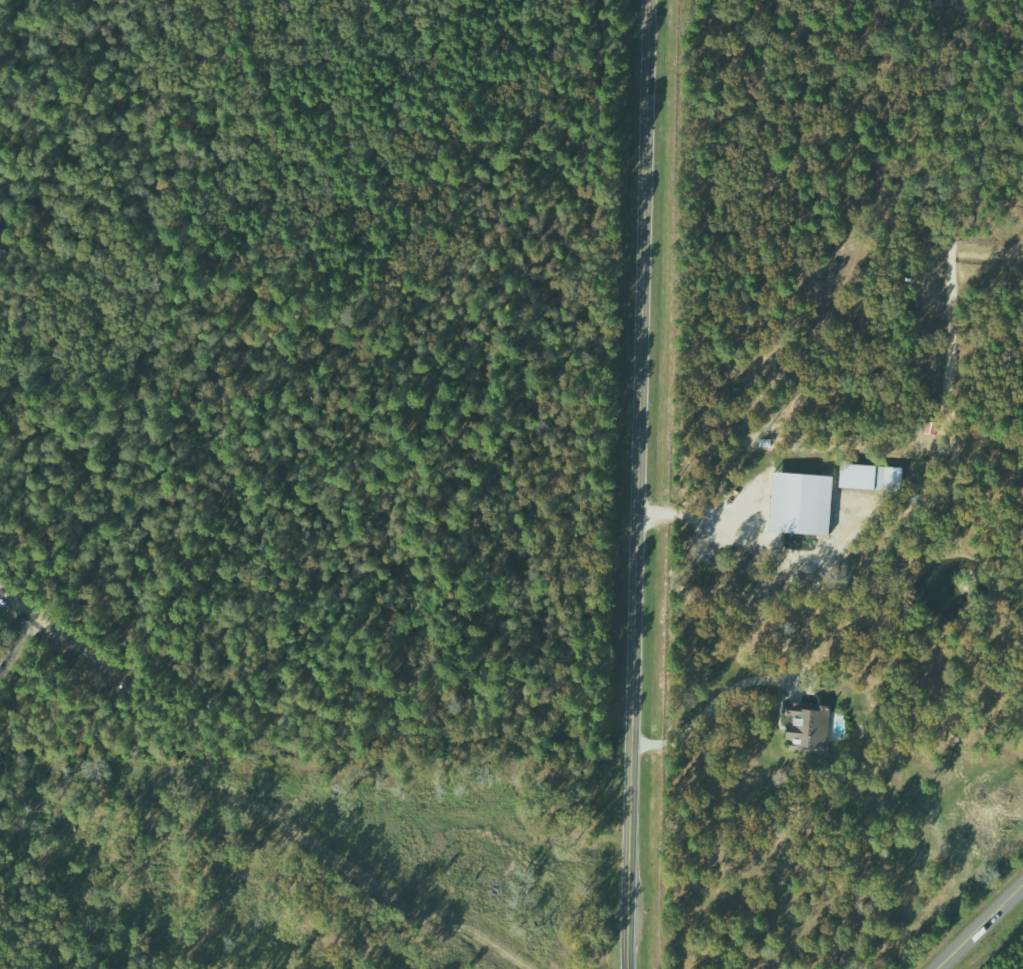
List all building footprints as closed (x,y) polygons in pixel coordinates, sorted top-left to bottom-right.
[(905,467),(844,464),(843,488),(904,491),(905,467)] [(774,532),(834,536),(837,475),(777,472),(774,532)] [(789,740),(799,740),(799,748),(829,749),(830,705),(790,704),(789,740)]
